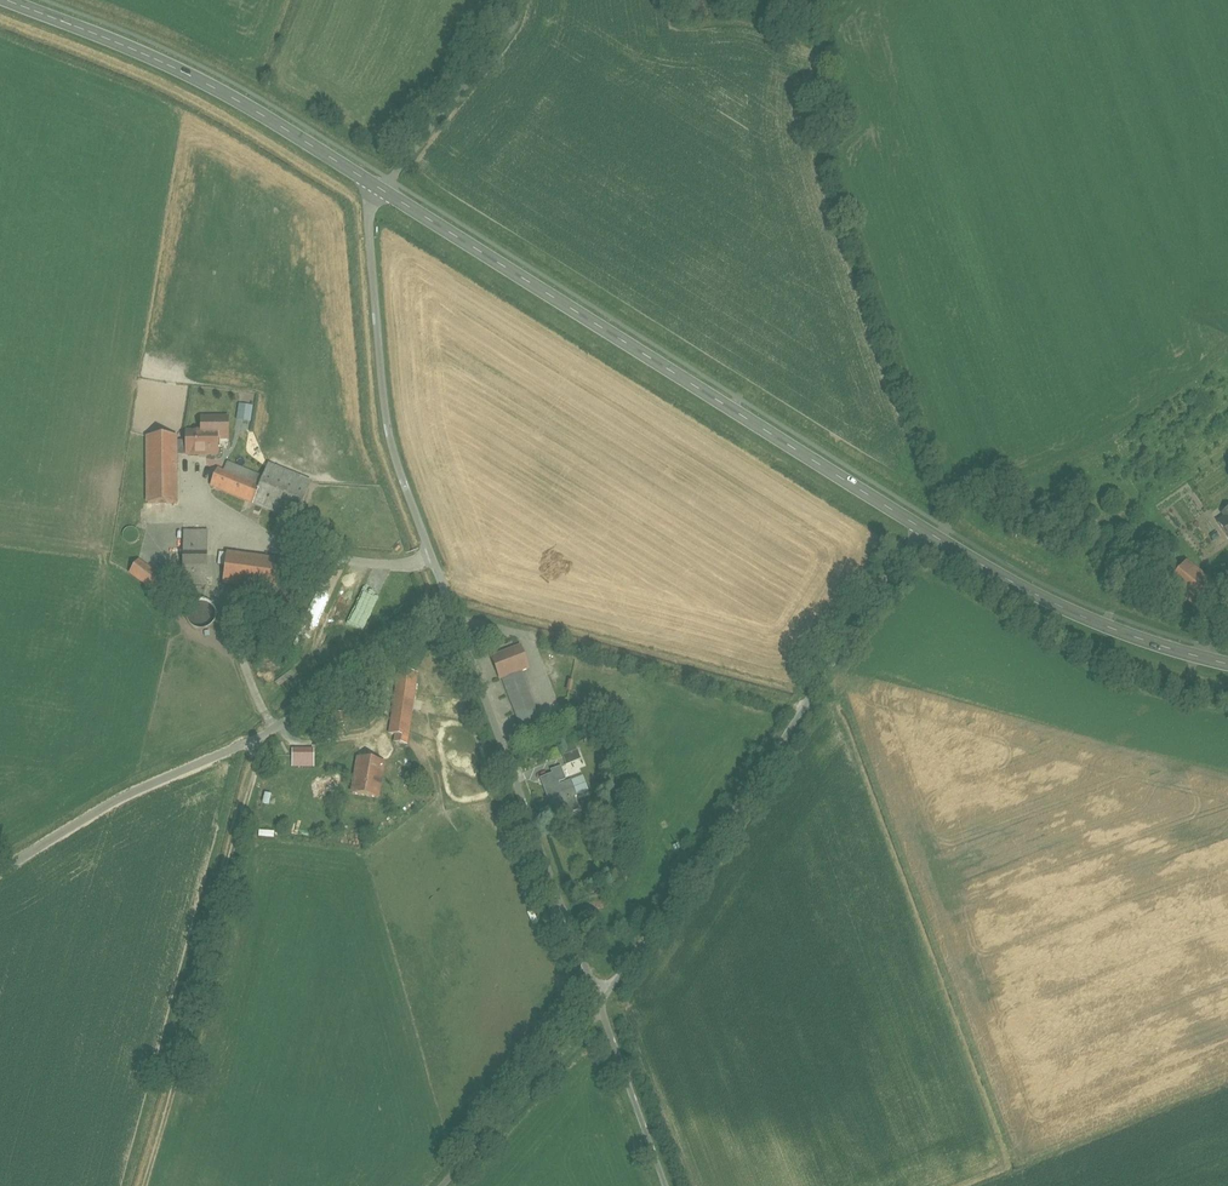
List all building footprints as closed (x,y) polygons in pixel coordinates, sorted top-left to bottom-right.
[(239,420),(253,421),(254,405),(240,404),(239,420)] [(181,430),(182,456),(216,455),(216,445),(229,445),(228,414),(195,414),(195,430),(181,430)] [(143,437),(143,507),(177,507),(177,437),(143,437)] [(217,467),(207,490),(297,528),(315,485),(272,466),(266,481),(228,465),(225,471),(217,467)] [(1220,523),(1227,534),(1227,510),(1224,513),(1227,517),(1220,523)] [(180,527),(179,588),(208,588),(208,527),(180,527)] [(278,557),(222,552),(218,586),(274,592),(278,557)] [(138,558),(127,575),(150,591),(161,574),(138,558)] [(300,627),(313,633),(324,606),(312,601),(300,627)] [(519,646),(488,658),(498,682),(501,681),(525,743),(543,736),(519,673),(528,670),(519,646)] [(417,676),(397,674),(389,735),(400,736),(398,746),(409,747),(417,676)] [(292,748),(292,768),(314,768),(314,749),(292,748)] [(355,757),(349,797),(378,801),(384,761),(355,757)] [(562,771),(557,759),(535,767),(553,811),(577,801),(572,787),(576,786),(569,768),(562,771)]
